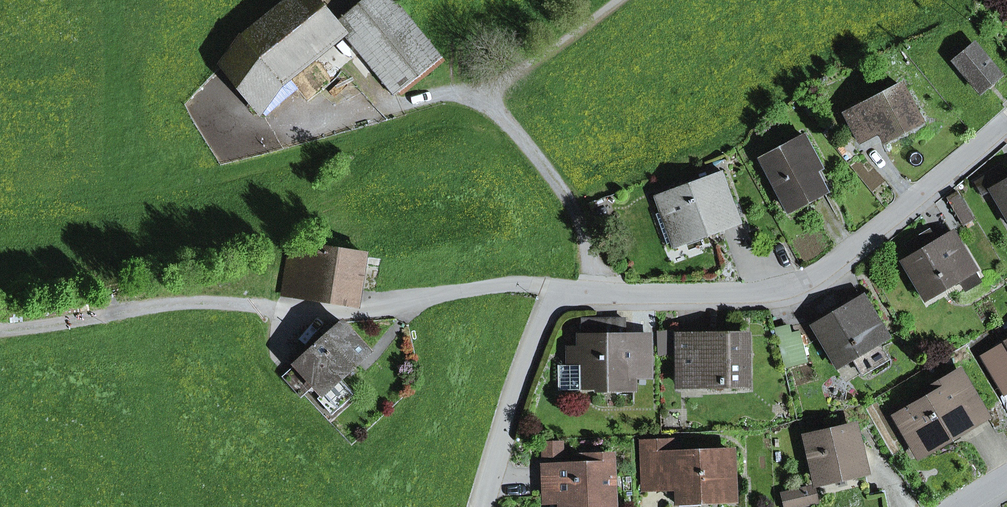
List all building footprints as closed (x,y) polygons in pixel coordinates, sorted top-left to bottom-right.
[(338,29),(314,0),(291,0),(243,40),(222,66),(255,107),(276,80),(338,29)] [(335,24),(393,95),(440,56),(394,0),(364,0),(335,24)] [(953,60),(981,93),(1000,77),(972,44),(953,60)] [(878,129),(884,140),(919,122),(899,85),(845,114),(859,139),(878,129)] [(761,159),(788,210),(824,190),(812,168),(818,165),(803,136),(761,159)] [(982,194),(991,189),(1006,217),(1006,173),(1002,166),(975,182),(982,194)] [(710,244),(707,236),(740,224),(722,172),(655,196),(661,213),(656,215),(666,244),(671,243),(673,248),(686,244),(689,252),(710,244)] [(947,197),(964,225),(973,220),(956,192),(947,197)] [(902,261),(925,299),(974,270),(952,232),(931,245),(927,239),(918,245),(921,250),(902,261)] [(282,292),(347,302),(354,254),(322,249),(320,259),(288,254),(282,292)] [(885,359),(876,344),(887,337),(863,296),(812,326),(834,363),(850,353),(862,372),(885,359)] [(583,337),(600,336),(600,319),(583,319),(583,337)] [(624,336),(624,319),(600,319),(600,336),(624,336)] [(315,385),(326,398),(327,399),(344,384),(340,379),(369,353),(342,322),(336,328),(331,322),(321,332),(326,337),(296,364),(315,385)] [(696,367),(696,385),(747,385),(747,335),(678,336),(679,368),(696,367)] [(624,336),(600,336),(583,337),(580,337),(580,349),(569,349),(569,365),(580,365),(580,385),(615,385),(615,389),(633,389),(633,375),(645,375),(644,346),(633,346),(633,336),(624,336)] [(983,357),(1002,390),(1006,388),(1006,343),(983,357)] [(315,385),(296,364),(282,376),(301,397),(315,385)] [(580,365),(569,365),(559,365),(559,390),(580,390),(580,385),(580,365)] [(679,386),(696,385),(696,367),(679,368),(679,386)] [(927,398),(895,417),(903,431),(912,426),(925,449),(985,414),(959,371),(924,392),(927,398)] [(354,394),(344,384),(327,399),(326,398),(322,402),(332,414),(354,394)] [(916,454),(925,449),(912,426),(903,431),(916,454)] [(808,439),(818,481),(862,470),(852,428),(808,439)] [(643,443),(645,486),(670,485),(670,483),(677,482),(678,498),(733,495),(731,451),(670,454),(670,442),(643,443)] [(542,443),(542,456),(563,456),(562,443),(542,443)] [(545,495),(561,494),(561,506),(613,506),(611,456),(593,457),(593,466),(579,466),(544,467),(545,495)] [(579,466),(593,466),(593,457),(578,457),(579,466)] [(785,506),(793,506),(806,504),(802,489),(782,494),(785,506)]
